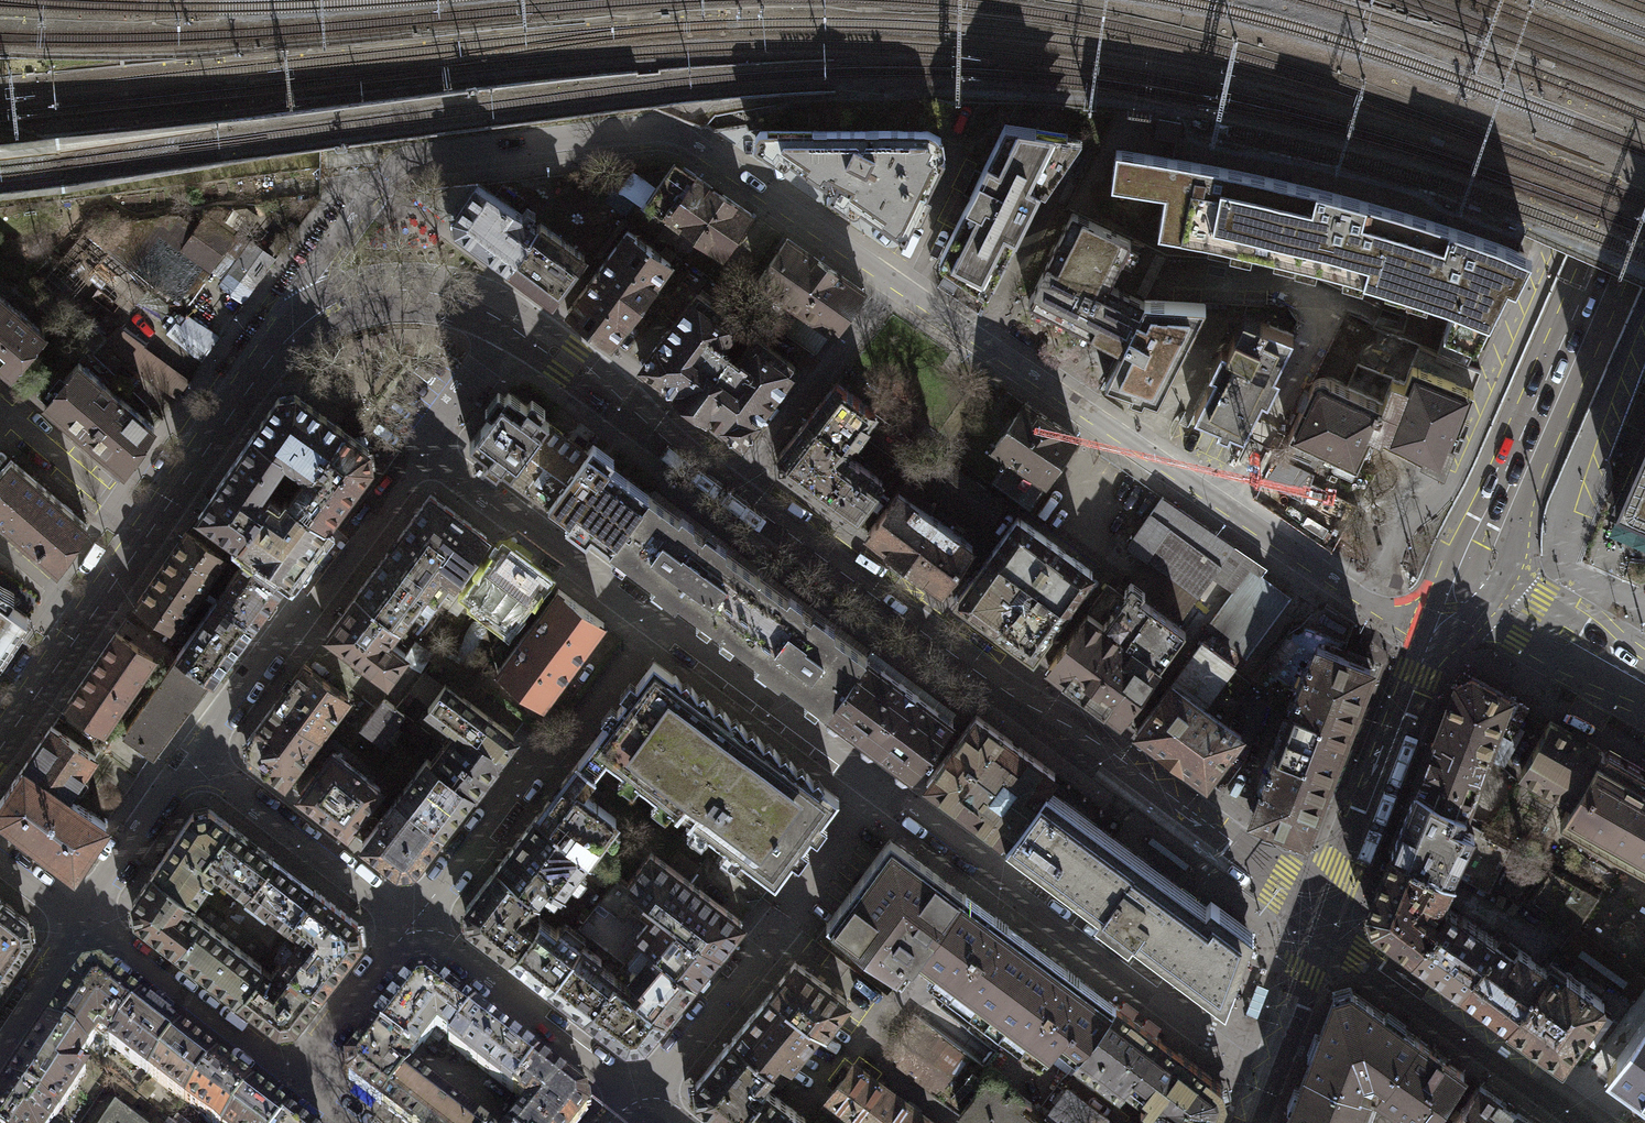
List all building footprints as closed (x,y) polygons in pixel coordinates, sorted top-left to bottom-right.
[(1177,122),(1153,118),(1150,137),(1173,140),(1177,122)] [(1062,134),(1001,122),(936,254),(988,279),(1062,134)] [(900,238),(942,153),(924,131),(757,130),(753,136),(755,137),(749,145),(769,158),(774,152),(800,170),(827,188),(823,195),(841,207),(845,201),(871,218),(900,238)] [(1359,199),(1212,164),(1119,150),(1113,184),(1167,192),(1159,231),(1240,245),(1347,271),(1455,306),(1442,351),(1476,363),(1492,317),(1509,282),(1516,285),(1528,255),(1359,199)] [(747,212),(670,161),(642,203),(719,254),(731,235),(747,212)] [(518,213),(473,183),(450,214),(451,226),(548,298),(580,254),(538,223),(518,213)] [(177,216),(87,227),(83,231),(127,268),(130,262),(186,302),(224,247),(237,230),(245,218),(229,210),(209,210),(194,229),(177,216)] [(1116,347),(1140,299),(1106,283),(1125,237),(1066,210),(1022,299),(1116,347)] [(666,261),(622,229),(563,310),(607,342),(634,305),(666,261)] [(239,258),(251,240),(237,230),(224,247),(239,258)] [(94,268),(160,325),(173,309),(127,268),(83,231),(40,280),(46,285),(34,300),(44,308),(58,293),(66,300),(94,268)] [(273,256),(251,240),(239,258),(228,273),(249,288),(273,256)] [(799,251),(781,240),(755,279),(832,330),(858,291),(836,277),(799,251)] [(791,365),(691,292),(657,338),(638,364),(739,437),(759,408),(791,365)] [(1202,302),(1140,299),(1116,347),(1100,379),(1125,388),(1153,399),(1202,302)] [(0,300),(0,371),(4,374),(39,334),(0,300)] [(197,329),(173,309),(160,325),(184,345),(197,329)] [(1289,334),(1238,314),(1211,368),(1190,411),(1238,432),(1289,334)] [(1346,386),(1319,373),(1290,433),(1356,465),(1365,444),(1372,431),(1444,465),(1479,368),(1371,328),(1346,386)] [(74,362),(41,403),(86,440),(118,466),(152,425),(74,362)] [(871,412),(832,382),(805,417),(774,455),(774,466),(847,521),(863,499),(878,480),(841,452),(871,412)] [(501,466),(510,472),(547,421),(549,420),(540,414),(545,407),(531,397),(526,403),(519,398),(508,390),(505,394),(498,389),(485,407),(492,412),(469,442),(488,456),(483,462),(496,472),(501,466)] [(291,395),(274,397),(251,430),(194,513),(247,550),(176,651),(210,675),(233,644),(267,596),(305,547),(345,493),(365,465),(364,447),(291,395)] [(1070,435),(1020,401),(996,438),(990,446),(1006,456),(992,477),(1027,500),(1070,435)] [(998,505),(878,417),(864,435),(909,468),(893,488),(915,504),(927,489),(980,528),(998,505)] [(547,421),(510,472),(547,500),(585,450),(560,431),(547,421)] [(1644,516),(1644,436),(1615,503),(1644,516)] [(591,532),(610,546),(649,493),(627,477),(609,464),(614,457),(593,442),(586,450),(585,450),(547,500),(570,517),(565,524),(586,539),(591,532)] [(1306,493),(1317,468),(1280,451),(1269,476),(1306,493)] [(8,457),(0,466),(0,519),(53,562),(86,522),(68,507),(8,457)] [(967,544),(894,491),(864,531),(904,560),(937,585),(967,544)] [(667,507),(649,493),(610,546),(662,585),(662,592),(675,601),(678,597),(718,627),(757,573),(726,551),(726,544),(714,535),(711,539),(694,527),(693,520),(681,511),(678,515),(667,507)] [(483,536),(427,494),(410,517),(324,632),(353,653),(384,677),(402,654),(383,640),(436,569),(451,580),(483,536)] [(1230,546),(1158,497),(1123,544),(1194,595),(1209,575),(1230,546)] [(1046,540),(1015,516),(982,559),(953,598),(984,621),(1027,653),(1088,572),(1046,540)] [(212,552),(181,530),(131,600),(169,627),(181,610),(219,556),(212,552)] [(1261,568),(1230,546),(1209,575),(1229,589),(1202,626),(1243,655),(1286,595),(1256,574),(1261,568)] [(537,577),(497,548),(481,570),(464,593),(505,622),(537,577)] [(757,573),(718,627),(738,642),(765,662),(766,669),(778,678),(782,674),(826,707),(866,654),(835,631),(834,624),(822,615),(819,620),(803,608),(802,601),(790,591),(787,596),(783,593),(757,573)] [(1117,594),(1103,584),(1085,608),(1065,636),(1044,664),(1116,717),(1137,689),(1181,630),(1135,596),(1140,590),(1127,581),(1117,594)] [(24,613),(6,601),(12,591),(0,583),(0,650),(24,613)] [(597,623),(554,590),(493,669),(536,702),(566,663),(597,623)] [(1204,630),(1173,673),(1228,713),(1231,698),(1213,685),(1237,654),(1204,630)] [(153,658),(116,633),(92,668),(129,694),(140,677),(153,658)] [(1293,709),(1285,729),(1341,751),(1374,664),(1348,654),(1346,657),(1317,646),(1300,692),(1298,691),(1291,709),(1293,709)] [(180,711),(210,675),(176,651),(122,731),(152,750),(180,711)] [(841,719),(869,740),(908,685),(881,665),(880,660),(874,655),(868,656),(866,654),(826,707),(829,710),(826,713),(826,719),(833,724),(838,723),(841,719)] [(672,674),(654,660),(584,752),(577,760),(578,760),(595,773),(601,765),(606,758),(775,884),(839,798),(813,779),(807,770),(803,773),(797,768),(790,758),(787,760),(781,757),(774,745),(769,749),(757,733),(752,737),(741,721),(735,724),(725,708),(720,711),(714,707),(708,696),(704,699),(699,695),(692,684),(687,687),(682,683),(675,671),(672,674)] [(343,696),(300,664),(277,698),(263,717),(244,738),(245,759),(280,782),(343,696)] [(129,694),(92,668),(67,704),(104,729),(118,709),(129,694)] [(1228,713),(1173,673),(1132,730),(1201,779),(1221,751),(1236,732),(1224,722),(1228,713)] [(1435,738),(1487,758),(1510,697),(1472,676),(1456,682),(1442,719),(1435,738)] [(425,757),(393,799),(435,830),(468,787),(509,734),(490,720),(440,682),(422,705),(455,731),(431,762),(425,757)] [(938,707),(908,685),(869,740),(898,761),(895,765),(895,770),(902,775),(907,774),(910,770),(913,772),(953,719),(949,715),(949,711),(943,707),(938,707)] [(1603,732),(1612,715),(1578,696),(1568,713),(1603,732)] [(399,713),(380,698),(366,717),(358,729),(377,741),(399,713)] [(926,782),(1004,840),(1042,788),(1044,788),(1045,786),(1055,773),(1016,744),(976,715),(926,782)] [(1600,749),(1550,720),(1521,771),(1527,774),(1524,780),(1528,782),(1527,783),(1534,787),(1533,789),(1546,796),(1551,788),(1559,792),(1555,801),(1567,807),(1600,749)] [(48,726),(0,794),(0,816),(63,866),(73,865),(102,821),(72,802),(80,794),(71,787),(94,756),(48,726)] [(1308,837),(1341,751),(1285,729),(1277,750),(1275,749),(1268,767),(1270,768),(1253,814),(1255,815),(1254,817),(1308,837)] [(1487,758),(1435,738),(1425,763),(1416,787),(1465,813),(1487,758)] [(1600,749),(1567,807),(1560,819),(1644,868),(1644,774),(1600,749)] [(376,788),(328,752),(309,776),(295,794),(343,830),(376,788)] [(552,794),(537,815),(588,854),(616,818),(581,792),(595,774),(595,773),(578,760),(552,794)] [(1208,906),(1045,786),(1044,788),(1042,788),(1004,840),(1098,909),(1093,915),(1128,941),(1132,935),(1225,1004),(1254,930),(1220,905),(1213,900),(1208,906)] [(1391,850),(1451,880),(1455,871),(1486,887),(1505,846),(1471,830),(1476,819),(1465,814),(1465,813),(1416,787),(1403,818),(1391,850)] [(431,836),(435,830),(393,799),(359,844),(401,876),(431,836)] [(202,859),(227,827),(204,809),(190,810),(165,848),(161,855),(198,883),(211,866),(202,859)] [(588,854),(537,815),(509,850),(497,867),(537,897),(548,882),(560,891),(588,854)] [(245,841),(227,827),(202,859),(211,866),(245,892),(270,860),(245,841)] [(902,979),(916,960),(966,893),(952,883),(890,837),(826,923),(902,979)] [(1373,925),(1413,954),(1439,917),(1438,916),(1433,912),(1441,901),(1451,880),(1391,850),(1383,871),(1368,909),(1373,925)] [(537,897),(497,867),(483,885),(465,908),(467,916),(468,924),(523,966),(566,1000),(603,1027),(625,1045),(644,1043),(664,1018),(670,1010),(694,981),(706,965),(742,922),(710,897),(651,852),(627,883),(658,906),(645,922),(636,933),(642,939),(628,956),(631,959),(628,963),(641,973),(630,986),(600,963),(603,959),(580,942),(558,925),(555,929),(538,916),(535,921),(525,912),(537,897)] [(198,883),(161,855),(144,878),(130,898),(132,917),(175,952),(198,921),(180,907),(198,883)] [(270,860),(245,892),(287,923),(311,892),(287,873),(270,860)] [(1599,894),(1552,869),(1531,898),(1574,929),(1599,894)] [(645,922),(658,906),(627,883),(618,875),(601,898),(623,916),(628,910),(645,922)] [(351,921),(311,892),(287,923),(296,931),(286,944),(327,975),(336,964),(356,939),(351,921)] [(966,893),(916,960),(928,968),(939,977),(988,1013),(1037,947),(989,910),(977,902),(966,893)] [(1,972),(25,934),(22,918),(0,901),(0,974),(1,972)] [(1435,969),(1460,987),(1496,938),(1461,914),(1460,915),(1445,905),(1438,916),(1439,917),(1413,954),(1435,969)] [(236,999),(260,968),(198,921),(175,952),(209,978),(236,999)] [(1506,945),(1496,938),(1460,987),(1485,1004),(1499,1015),(1507,1021),(1546,968),(1538,961),(1509,940),(1506,945)] [(307,1002),(327,975),(286,944),(266,971),(260,968),(236,999),(274,1026),(289,1025),(307,1002)] [(1037,947),(988,1013),(1046,1057),(1061,1037),(1079,1050),(1080,1051),(1115,1004),(1045,952),(1037,947)] [(1546,968),(1507,1021),(1562,1060),(1602,1005),(1602,999),(1586,988),(1567,975),(1568,973),(1551,960),(1546,968)] [(695,1083),(697,1100),(728,1122),(804,1122),(807,1119),(765,1088),(760,1084),(774,1068),(770,1064),(779,1055),(790,1064),(819,1029),(823,1032),(847,1000),(795,961),(781,978),(748,1019),(718,1055),(695,1083)] [(109,1046),(139,1004),(100,974),(83,976),(57,1015),(48,1027),(85,1052),(98,1034),(108,1042),(107,1044),(109,1046)] [(581,1099),(474,1015),(423,976),(414,977),(406,978),(374,1019),(347,1053),(341,1061),(343,1080),(379,1108),(399,1122),(474,1122),(401,1067),(414,1050),(432,1027),(447,1039),(443,1043),(524,1105),(510,1122),(572,1122),(581,1111),(581,1099)] [(1371,1069),(1385,1079),(1386,1081),(1418,1037),(1351,989),(1335,994),(1328,1014),(1312,1054),(1305,1071),(1355,1090),(1356,1088),(1362,1073),(1366,1072),(1369,1074),(1371,1069)] [(149,1076),(179,1035),(150,1012),(139,1004),(109,1046),(149,1076)] [(1134,1018),(1115,1004),(1080,1051),(1079,1050),(1075,1057),(1121,1092),(1127,1084),(1127,1081),(1160,1037),(1134,1018)] [(973,1056),(922,1017),(890,1059),(942,1097),(973,1056)] [(1606,1071),(1644,1098),(1644,1017),(1606,1071)] [(85,1052),(48,1027),(30,1055),(9,1086),(56,1116),(85,1072),(76,1066),(85,1052)] [(149,1076),(185,1104),(216,1063),(190,1043),(179,1035),(149,1076)] [(1145,1122),(1216,1122),(1226,1098),(1221,1084),(1160,1037),(1127,1081),(1127,1084),(1146,1097),(1141,1104),(1149,1111),(1145,1122)] [(1418,1037),(1386,1081),(1385,1079),(1377,1090),(1417,1119),(1422,1122),(1426,1122),(1464,1071),(1418,1037)] [(252,1091),(232,1075),(216,1063),(185,1104),(211,1122),(228,1122),(252,1091)] [(853,1064),(827,1100),(859,1122),(934,1122),(871,1076),(853,1064)] [(1356,1088),(1355,1090),(1305,1071),(1285,1122),(1370,1122),(1376,1107),(1365,1103),(1369,1092),(1356,1088)] [(990,1073),(960,1113),(973,1122),(1040,1122),(1020,1107),(1025,1100),(990,1073)] [(1475,1082),(1446,1122),(1533,1122),(1475,1082)] [(9,1086),(4,1094),(0,1099),(0,1122),(51,1122),(56,1116),(9,1086)] [(1046,1116),(1051,1120),(1056,1122),(1103,1122),(1106,1119),(1066,1089),(1046,1116)] [(289,1119),(264,1099),(252,1091),(228,1122),(286,1122),(289,1119)] [(115,1106),(104,1122),(138,1122),(115,1106)]
